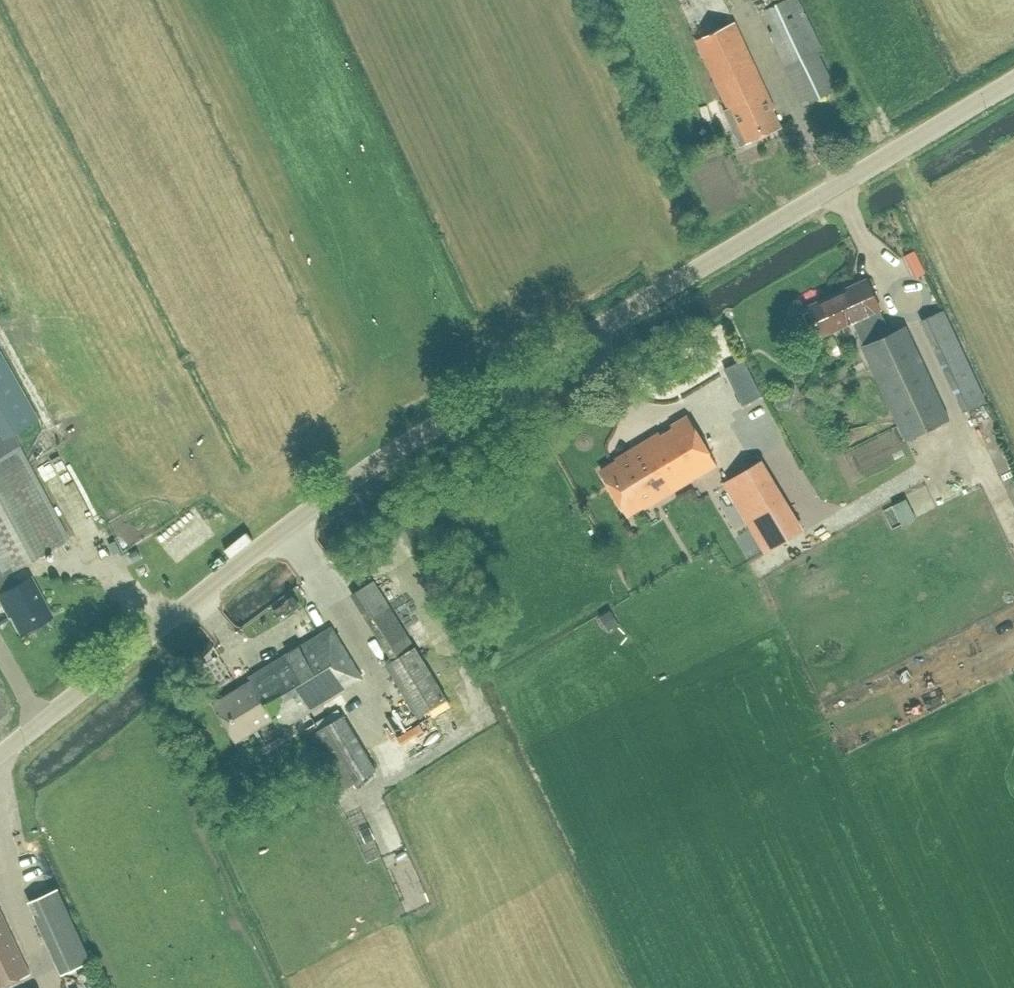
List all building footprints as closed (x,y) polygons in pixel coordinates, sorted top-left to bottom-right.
[(805,0),(761,0),(796,75),(832,58),(805,0)] [(740,144),(780,125),(772,109),(774,108),(734,21),(696,39),(728,107),(724,109),(740,144)] [(891,334),(880,310),(881,310),(867,278),(801,308),(800,312),(805,325),(810,327),(818,323),(824,336),(854,322),(865,346),(864,346),(906,437),(950,417),(908,326),(891,334)] [(985,400),(944,309),(922,320),(964,410),(985,400)] [(38,416),(0,354),(0,432),(3,437),(38,416)] [(753,436),(774,426),(744,362),(723,372),(753,436)] [(643,508),(716,464),(686,414),(628,450),(629,452),(601,469),(628,513),(641,506),(643,508)] [(1,591),(0,592),(0,598),(4,606),(6,605),(19,630),(50,614),(30,576),(12,586),(4,571),(69,536),(15,436),(0,444),(0,590),(1,591)] [(744,513),(779,492),(760,461),(725,482),(744,513)] [(801,529),(779,492),(744,513),(767,550),(801,529)] [(915,516),(906,499),(892,506),(901,523),(915,516)] [(417,716),(446,699),(375,579),(353,592),(393,660),(386,664),(417,716)] [(281,727),(363,677),(332,626),(262,668),(264,671),(215,701),(237,739),(275,717),(281,727)] [(335,772),(327,777),(336,791),(343,786),(344,788),(377,768),(345,714),(339,717),(335,710),(317,720),(321,728),(312,733),(335,772)] [(308,726),(312,733),(321,728),(317,720),(308,726)] [(406,756),(431,739),(421,725),(396,742),(406,756)] [(367,864),(382,857),(362,814),(348,820),(367,864)] [(61,974),(91,959),(58,887),(28,901),(61,974)] [(30,972),(0,907),(0,986),(30,972)]
